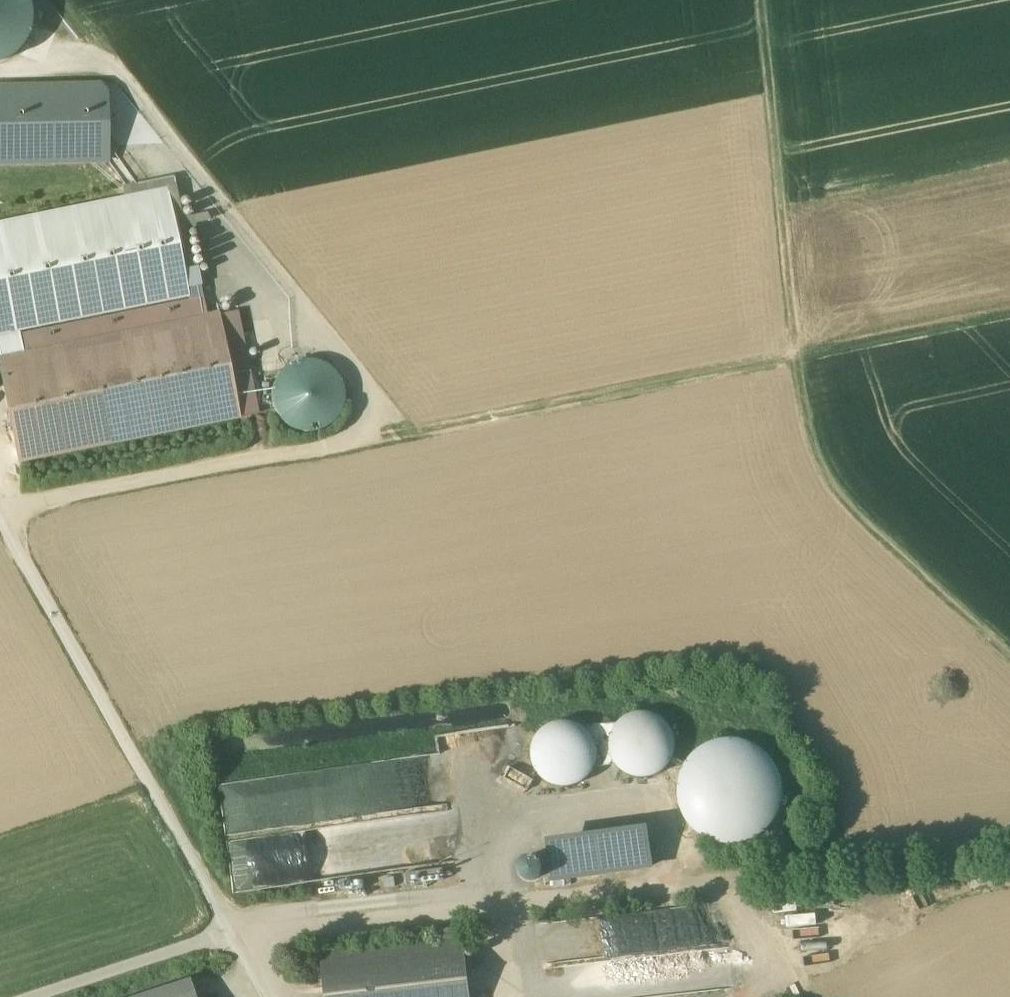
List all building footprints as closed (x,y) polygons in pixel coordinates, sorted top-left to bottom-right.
[(1,61),(8,58),(15,52),(21,46),(26,39),(29,31),(31,23),(31,14),(30,5),(28,0),(0,0),(0,62),(1,61)] [(107,159),(106,94),(100,87),(0,89),(0,161),(107,159)] [(0,223),(0,332),(1,332),(2,336),(0,337),(0,355),(1,358),(22,354),(17,330),(15,330),(15,329),(36,325),(36,327),(37,326),(37,325),(58,320),(58,322),(59,322),(58,320),(79,316),(80,318),(80,316),(101,312),(102,313),(102,311),(123,307),(123,309),(124,309),(124,307),(145,303),(145,305),(146,304),(145,303),(166,298),(167,300),(168,300),(167,298),(188,294),(188,296),(189,296),(167,188),(166,188),(167,190),(146,194),(146,192),(145,192),(145,194),(124,198),(124,197),(123,197),(124,198),(103,203),(102,201),(101,201),(102,203),(81,207),(80,205),(80,206),(80,207),(59,211),(59,210),(58,210),(58,212),(37,216),(37,214),(36,214),(36,216),(15,220),(15,218),(14,219),(15,220),(0,223)] [(0,358),(0,370),(18,461),(239,417),(218,314),(22,354),(1,358),(0,358)] [(344,400),(344,392),(343,385),(340,379),(337,373),(332,368),(326,364),(319,361),(312,359),(305,359),(298,360),(291,363),(285,367),(280,372),(276,378),(273,384),(272,391),(272,398),(273,405),(276,412),(279,418),(284,423),(290,427),(297,430),(304,432),(311,432),(318,430),(325,428),(331,424),(336,419),(340,413),(343,407),(344,400)] [(607,745),(609,757),(612,763),(618,769),(635,778),(649,777),(665,768),(671,760),(674,747),(673,734),(667,723),(656,714),(645,711),(629,713),(617,720),(609,732),(607,745)] [(529,752),(530,765),(537,776),(547,785),(560,788),(574,787),(585,780),(593,770),(597,757),(595,744),(589,732),(578,724),(566,720),(552,722),(541,728),(532,739),(529,752)] [(677,803),(683,818),(689,826),(698,834),(714,842),(733,845),(753,840),(763,834),(777,819),(782,806),(785,793),(783,777),(774,759),(763,747),(749,739),(732,736),(725,736),(709,741),(692,751),(682,765),(676,784),(677,803)] [(273,833),(270,779),(222,782),(224,836),(273,833)] [(557,879),(653,868),(648,833),(553,844),(557,879)] [(355,875),(356,861),(328,861),(328,888),(363,888),(363,875),(355,875)] [(395,876),(381,876),(381,885),(395,884),(395,876)] [(341,954),(339,944),(320,947),(326,996),(469,996),(463,940),(341,954)] [(546,961),(548,996),(634,996),(732,990),(729,947),(546,961)] [(135,996),(193,996),(187,980),(135,996)]
